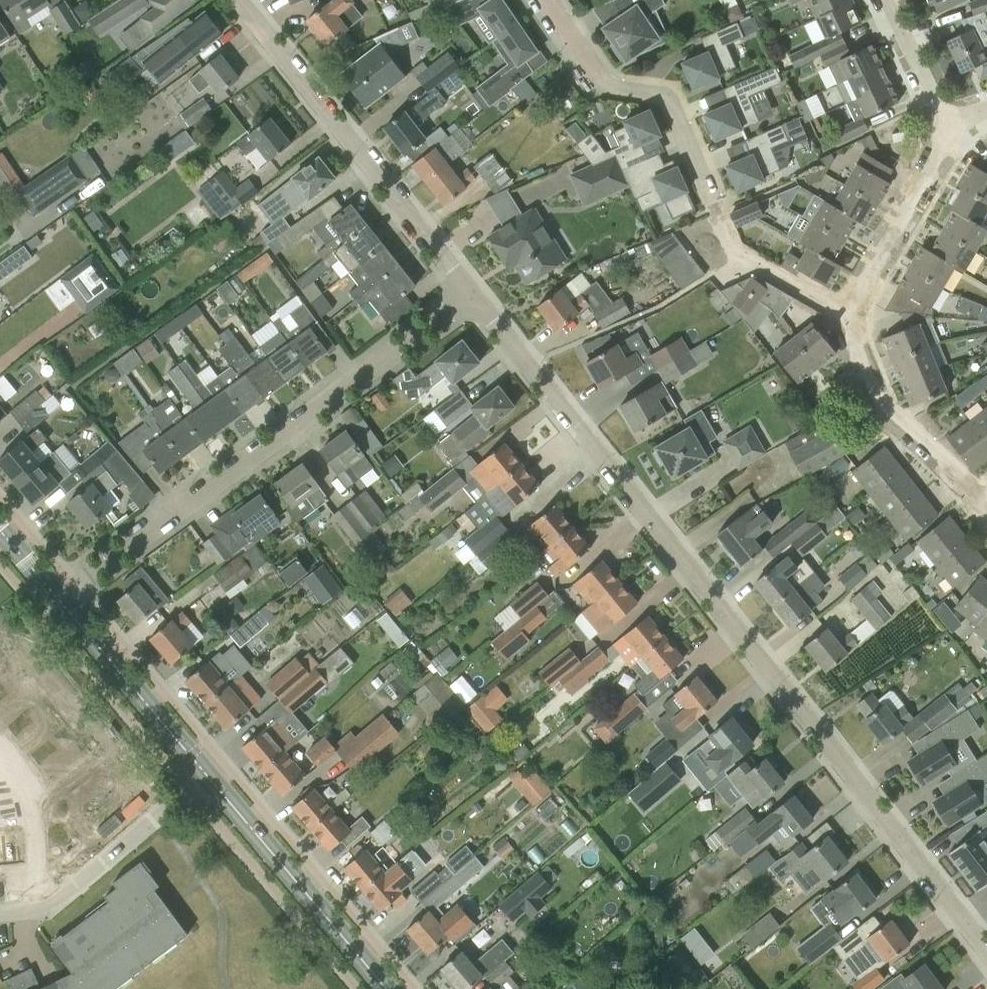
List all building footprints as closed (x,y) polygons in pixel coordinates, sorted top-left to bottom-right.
[(5,12),(19,34),(30,27),(25,20),(46,7),(50,4),(47,0),(0,0),(0,3),(5,12)] [(98,35),(121,20),(119,17),(136,6),(132,0),(119,0),(88,20),(98,35)] [(139,46),(155,33),(154,32),(195,0),(150,0),(156,7),(126,30),(139,46)] [(322,8),(306,21),(327,46),(363,17),(352,3),(353,2),(351,0),(334,0),(328,5),(327,4),(322,8)] [(460,0),(426,0),(432,12),(445,7),(460,0)] [(497,38),(518,24),(501,0),(491,0),(486,3),(484,0),(460,0),(445,7),(460,25),(482,15),(497,38)] [(621,17),(604,29),(614,44),(612,46),(621,59),(623,57),(626,61),(657,39),(644,19),(665,5),(663,0),(613,0),(621,17)] [(816,18),(851,2),(850,0),(808,0),(816,18)] [(929,6),(933,4),(937,13),(965,0),(926,0),(929,6)] [(972,15),(986,11),(986,0),(978,0),(968,3),(972,15)] [(65,1),(49,11),(50,14),(64,35),(80,24),(65,1)] [(795,68),(821,55),(845,44),(840,33),(861,23),(851,2),(816,18),(827,39),(790,57),(795,68)] [(106,77),(116,90),(146,68),(159,85),(222,35),(205,13),(193,22),(191,20),(190,21),(188,18),(154,44),(152,43),(138,53),(106,77)] [(753,17),(737,24),(743,38),(759,31),(753,17)] [(10,37),(0,21),(0,43),(10,37)] [(682,63),(685,71),(682,72),(686,82),(689,81),(693,89),(718,78),(717,75),(735,67),(726,45),(743,38),(737,24),(737,22),(700,38),(706,53),(682,63)] [(518,24),(497,38),(491,42),(507,64),(475,88),(489,107),(511,91),(510,89),(533,72),(525,61),(537,52),(518,24)] [(378,44),(340,75),(365,107),(405,76),(387,54),(403,43),(396,29),(397,29),(397,27),(372,38),(373,40),(374,39),(378,44)] [(983,54),(971,29),(946,41),(962,74),(974,68),(980,80),(986,78),(986,53),(983,54)] [(838,84),(880,64),(871,45),(850,55),(845,44),(821,55),(826,67),(829,65),(838,84)] [(428,92),(460,68),(449,53),(428,69),(423,62),(411,71),(428,92)] [(198,92),(210,83),(219,94),(238,79),(219,55),(188,80),(198,92)] [(889,83),(880,64),(838,84),(848,103),(859,98),(858,98),(889,83)] [(704,124),(709,134),(712,133),(715,140),(759,121),(748,97),(781,82),(775,67),(722,90),(728,104),(704,115),(707,123),(704,124)] [(858,98),(859,98),(868,117),(898,102),(889,83),(858,98)] [(92,87),(83,93),(92,105),(101,99),(92,87)] [(415,126),(426,118),(426,117),(446,102),(438,91),(434,94),(433,92),(405,113),(396,119),(393,121),(393,122),(384,129),(404,155),(420,143),(425,139),(415,126)] [(181,114),(189,126),(212,110),(204,98),(181,114)] [(809,112),(804,100),(796,104),(801,116),(805,122),(824,113),(821,107),(809,112)] [(575,144),(592,166),(615,156),(621,171),(647,159),(641,145),(660,136),(657,128),(660,127),(655,117),(652,118),(649,110),(623,122),(625,126),(612,132),(619,146),(605,152),(590,133),(575,144)] [(780,170),(770,148),(788,140),(787,138),(803,131),(798,117),(744,141),(750,155),(726,166),(729,174),(726,175),(731,185),(734,184),(737,192),(763,181),(762,178),(780,170)] [(236,144),(244,154),(256,145),(269,161),(290,144),(269,118),(236,144)] [(837,130),(842,141),(867,129),(861,118),(837,130)] [(452,125),(445,130),(449,136),(456,130),(452,125)] [(412,165),(424,180),(445,162),(447,164),(464,151),(451,135),(412,165)] [(4,201),(17,192),(25,187),(2,153),(0,155),(0,196),(4,201)] [(473,166),(494,193),(514,182),(490,153),(473,166)] [(621,171),(628,185),(634,200),(651,192),(657,205),(666,201),(673,217),(692,209),(685,192),(687,191),(676,167),(674,168),(671,161),(663,165),(658,153),(647,159),(621,171)] [(864,153),(844,185),(877,205),(890,184),(885,180),(891,169),(864,153)] [(34,216),(86,180),(70,156),(25,187),(17,192),(34,216)] [(584,205),(628,185),(621,171),(615,156),(592,166),(571,175),(584,205)] [(266,243),(276,237),(275,236),(289,226),(284,219),(308,200),(335,179),(318,157),(262,202),(273,216),(276,221),(259,233),(266,243)] [(957,185),(986,202),(986,158),(980,170),(970,164),(957,185)] [(445,162),(424,180),(444,206),(466,188),(465,187),(476,179),(468,168),(457,177),(447,164),(445,162)] [(829,165),(816,170),(821,180),(833,175),(829,165)] [(821,180),(816,170),(804,176),(808,186),(821,180)] [(234,195),(241,204),(257,192),(247,179),(235,189),(221,171),(207,182),(223,203),(234,195)] [(844,185),(833,206),(832,206),(857,220),(856,221),(865,226),(877,205),(844,185)] [(954,211),(978,225),(986,210),(986,202),(957,185),(945,206),(954,211)] [(777,194),(782,204),(789,208),(794,199),(790,189),(777,194)] [(824,201),(812,221),(811,222),(844,241),(856,221),(857,220),(832,206),(833,206),(824,201)] [(730,215),(735,227),(762,215),(757,203),(730,215)] [(324,259),(367,225),(351,204),(328,222),(339,236),(319,252),(324,259)] [(275,236),(276,237),(284,249),(326,219),(317,208),(290,227),(289,226),(275,236)] [(505,226),(488,237),(503,262),(510,258),(515,265),(526,284),(543,274),(558,265),(541,238),(550,232),(535,208),(505,226)] [(954,211),(942,232),(974,251),(986,230),(978,225),(954,211)] [(93,212),(84,218),(94,232),(103,226),(93,212)] [(787,236),(808,248),(832,262),(832,261),(844,241),(811,222),(812,221),(799,214),(787,236)] [(205,235),(218,252),(239,237),(225,219),(205,235)] [(337,260),(348,273),(383,245),(367,225),(324,259),(295,281),(302,290),(301,291),(309,303),(320,294),(312,282),(330,268),(329,267),(330,266),(337,260)] [(942,232),(930,252),(954,266),(953,267),(962,272),(974,251),(942,232)] [(646,244),(659,260),(680,243),(672,233),(646,244)] [(659,260),(666,270),(688,253),(680,243),(659,260)] [(351,292),(356,299),(399,265),(383,245),(348,273),(358,286),(351,292)] [(32,258),(23,246),(0,263),(0,281),(32,258)] [(921,247),(908,268),(942,287),(953,267),(954,266),(930,252),(921,247)] [(808,248),(801,260),(788,253),(780,266),(796,276),(799,271),(828,288),(841,266),(832,261),(832,262),(808,248)] [(666,270),(674,280),(696,263),(688,253),(666,270)] [(92,254),(60,278),(86,312),(118,288),(92,254)] [(266,254),(260,258),(266,267),(273,263),(272,262),(266,254)] [(696,263),(674,280),(681,290),(705,275),(696,263)] [(399,265),(356,299),(362,306),(369,301),(388,325),(413,305),(405,294),(415,285),(399,265)] [(892,312),(900,312),(899,312),(932,315),(933,310),(930,308),(942,287),(908,268),(896,289),(903,293),(892,312)] [(782,292),(759,278),(755,277),(750,277),(736,284),(760,302),(759,303),(768,309),(782,292)] [(537,306),(556,331),(578,314),(577,313),(588,306),(601,328),(629,312),(621,298),(612,302),(596,281),(581,294),(571,281),(560,290),(537,306)] [(227,282),(216,290),(227,305),(238,297),(227,282)] [(744,322),(759,303),(760,302),(736,284),(720,291),(733,308),(741,318),(744,322)] [(332,309),(320,294),(309,303),(320,318),(332,309)] [(279,318),(273,322),(306,367),(327,352),(319,341),(327,335),(315,319),(303,304),(296,295),(275,311),(279,318)] [(789,309),(807,322),(816,310),(798,297),(789,309)] [(968,315),(978,316),(983,305),(962,297),(956,311),(968,315)] [(195,305),(174,319),(181,329),(202,315),(195,305)] [(733,308),(723,316),(731,326),(741,318),(733,308)] [(882,338),(892,361),(927,346),(918,324),(931,318),(932,315),(899,312),(900,312),(906,328),(882,338)] [(181,329),(174,319),(154,334),(161,344),(181,329)] [(284,347),(267,359),(284,383),(306,367),(273,322),(265,328),(276,343),(280,340),(284,347)] [(836,353),(825,339),(827,338),(824,335),(822,336),(812,323),(793,338),(816,368),(836,353)] [(638,332),(586,362),(601,389),(619,379),(626,374),(652,359),(653,358),(652,356),(648,349),(638,332)] [(235,338),(225,345),(264,398),(284,383),(267,359),(256,367),(235,338)] [(653,358),(652,359),(658,370),(687,353),(689,352),(681,338),(652,356),(653,358)] [(816,368),(793,338),(773,353),(797,383),(816,368)] [(146,360),(159,355),(153,339),(140,344),(146,360)] [(392,380),(404,396),(410,404),(446,376),(453,383),(479,363),(462,340),(415,377),(408,368),(392,380)] [(687,353),(658,370),(666,384),(713,355),(705,342),(689,352),(687,353)] [(230,367),(217,376),(243,413),(264,398),(225,345),(218,350),(230,367)] [(892,361),(901,383),(936,368),(927,346),(892,361)] [(113,364),(122,376),(142,362),(133,349),(113,364)] [(185,360),(177,366),(223,428),(243,413),(217,376),(204,386),(185,360)] [(197,411),(185,420),(202,443),(223,428),(177,366),(167,373),(197,411)] [(936,368),(901,383),(911,406),(946,391),(936,368)] [(107,370),(104,373),(104,379),(108,381),(114,381),(117,378),(117,373),(114,370),(107,370)] [(16,391),(2,374),(0,376),(0,401),(3,399),(5,401),(16,391)] [(620,405),(635,432),(675,409),(660,382),(620,405)] [(165,383),(160,386),(169,398),(173,405),(179,401),(165,383)] [(434,410),(446,426),(471,407),(477,415),(444,440),(436,446),(450,463),(458,458),(491,432),(487,428),(514,407),(498,386),(474,405),(461,390),(434,410)] [(18,423),(40,404),(45,401),(35,389),(9,411),(18,423)] [(40,404),(18,423),(25,431),(48,413),(40,404)] [(156,408),(148,413),(181,458),(202,443),(185,420),(175,407),(162,416),(156,408)] [(970,421),(986,443),(986,407),(970,421)] [(716,453),(709,443),(716,439),(700,410),(683,420),(688,428),(655,448),(656,450),(655,452),(662,464),(664,464),(673,478),(716,453)] [(181,458),(148,413),(141,419),(144,422),(131,432),(118,443),(143,473),(154,465),(160,473),(181,458)] [(350,429),(369,455),(381,447),(362,420),(350,429)] [(970,421),(947,439),(972,471),(986,459),(986,443),(970,421)] [(723,441),(739,468),(766,452),(750,425),(723,441)] [(0,459),(0,464),(16,483),(39,463),(30,452),(43,442),(46,439),(37,428),(13,448),(0,459)] [(845,453),(828,431),(791,452),(804,476),(845,453)] [(346,432),(320,451),(332,467),(338,475),(339,474),(349,487),(360,479),(373,469),(363,455),(358,448),(346,432)] [(80,463),(87,472),(89,474),(101,464),(106,460),(118,449),(110,439),(80,463)] [(467,473),(485,495),(521,465),(503,443),(467,473)] [(39,463),(16,483),(34,505),(49,492),(58,485),(57,484),(71,473),(68,470),(78,462),(62,444),(53,452),(52,453),(39,463)] [(851,472),(869,495),(901,469),(883,446),(851,472)] [(144,482),(118,449),(106,460),(131,492),(144,482)] [(89,474),(87,472),(81,476),(87,484),(66,501),(86,527),(111,508),(102,497),(117,485),(101,464),(89,474)] [(288,510),(298,523),(327,501),(317,488),(319,487),(302,464),(275,484),(292,507),(288,510)] [(521,465),(485,495),(486,495),(503,516),(539,487),(521,465)] [(447,490),(462,478),(453,468),(418,497),(432,514),(453,497),(447,490)] [(869,495),(887,518),(919,492),(901,469),(869,495)] [(399,495),(398,496),(405,504),(422,491),(417,483),(400,496),(399,495)] [(919,492),(887,518),(905,541),(937,515),(919,492)] [(235,520),(217,534),(232,555),(252,540),(246,532),(257,524),(266,535),(280,524),(272,513),(273,512),(260,495),(232,515),(235,520)] [(359,498),(347,507),(365,532),(367,532),(378,524),(359,498)] [(534,538),(544,550),(572,527),(554,505),(526,528),(527,530),(520,536),(527,544),(534,538)] [(365,532),(347,507),(334,516),(368,562),(381,552),(367,532),(365,532)] [(740,565),(741,566),(762,550),(753,538),(772,523),(763,512),(757,516),(751,508),(738,518),(716,535),(717,536),(717,535),(741,565),(740,565)] [(464,540),(477,555),(507,529),(495,514),(464,540)] [(916,542),(934,565),(966,539),(948,516),(916,542)] [(820,528),(815,523),(803,533),(794,540),(791,542),(802,556),(805,553),(826,536),(820,528)] [(794,540),(803,533),(795,524),(767,547),(774,555),(794,540)] [(446,526),(436,535),(442,543),(453,534),(446,526)] [(572,527),(544,550),(540,553),(551,565),(548,568),(555,577),(562,571),(590,548),(572,527)] [(507,529),(477,555),(469,562),(479,575),(518,542),(507,529)] [(232,555),(217,534),(203,544),(218,565),(232,555)] [(966,539),(934,565),(953,588),(985,562),(966,539)] [(239,556),(212,575),(225,594),(253,574),(239,556)] [(362,575),(370,585),(394,566),(387,556),(362,575)] [(755,583),(772,605),(814,572),(804,559),(794,565),(788,557),(755,583)] [(895,564),(889,557),(881,564),(889,573),(887,574),(899,588),(897,589),(909,603),(919,595),(895,564)] [(279,574),(289,586),(307,572),(297,560),(279,574)] [(580,593),(589,606),(591,607),(619,584),(601,561),(573,585),(580,593)] [(839,579),(848,590),(866,575),(857,564),(839,579)] [(118,601),(137,623),(156,606),(159,609),(169,601),(158,587),(141,566),(122,582),(129,591),(118,601)] [(814,572),(772,605),(790,627),(822,601),(817,594),(825,587),(814,572)] [(976,626),(977,627),(986,614),(986,582),(979,576),(954,608),(976,626)] [(328,579),(312,592),(322,604),(338,592),(328,579)] [(853,598),(878,628),(890,618),(874,599),(881,592),(872,581),(853,598)] [(509,604),(520,618),(548,595),(537,582),(509,604)] [(591,607),(589,606),(573,619),(590,639),(598,632),(600,635),(636,604),(619,584),(591,607)] [(401,590),(385,604),(395,615),(411,601),(401,590)] [(548,595),(520,618),(491,642),(506,660),(530,640),(526,635),(546,618),(546,617),(563,603),(553,591),(548,595)] [(932,598),(926,603),(931,609),(937,604),(932,598)] [(938,605),(932,610),(939,618),(949,610),(942,602),(938,605)] [(239,625),(224,606),(213,614),(229,633),(239,625)] [(180,631),(191,622),(182,612),(172,621),(171,620),(150,638),(172,664),(193,646),(180,631)] [(408,640),(386,612),(377,620),(399,647),(408,640)] [(231,636),(240,646),(266,624),(257,614),(231,636)] [(986,641),(986,614),(977,627),(976,626),(973,630),(986,641)] [(587,679),(610,660),(611,661),(620,653),(623,656),(622,657),(627,663),(628,663),(631,666),(636,663),(636,664),(665,639),(647,617),(613,644),(614,645),(605,653),(599,647),(581,662),(559,680),(571,696),(589,681),(587,679)] [(804,646),(826,672),(847,654),(846,653),(856,645),(848,634),(837,642),(826,628),(804,646)] [(665,639),(636,664),(646,675),(634,685),(643,696),(668,674),(667,672),(682,660),(672,648),(675,645),(668,638),(666,640),(665,639)] [(412,642),(420,652),(426,647),(420,639),(415,644),(412,642)] [(429,663),(420,652),(412,642),(402,650),(412,661),(417,656),(433,674),(436,671),(429,663)] [(429,663),(436,671),(437,670),(443,676),(447,671),(444,667),(457,656),(448,646),(429,663)] [(309,674),(278,700),(290,714),(326,683),(328,685),(353,664),(339,647),(309,673),(309,674)] [(550,687),(559,680),(581,662),(570,647),(538,673),(550,687)] [(185,680),(206,705),(228,686),(240,677),(219,652),(208,662),(185,680)] [(265,684),(278,700),(309,674),(309,673),(296,658),(265,684)] [(391,661),(379,671),(385,678),(397,669),(391,661)] [(407,697),(416,707),(419,704),(439,727),(467,705),(438,672),(433,676),(432,675),(407,697)] [(676,717),(684,727),(694,719),(695,720),(717,701),(696,676),(674,694),(686,709),(676,717)] [(502,719),(495,710),(508,699),(496,685),(483,695),(482,694),(465,708),(486,733),(502,719)] [(228,686),(206,705),(226,729),(261,699),(250,686),(238,697),(228,686)] [(865,720),(883,743),(902,728),(914,718),(904,706),(903,705),(892,691),(889,691),(877,701),(870,694),(856,705),(867,718),(865,720)] [(633,693),(634,694),(601,721),(613,736),(647,708),(639,699),(634,693),(633,693)] [(944,695),(919,715),(930,729),(931,729),(955,709),(944,695)] [(915,773),(913,774),(919,784),(921,783),(923,785),(955,765),(945,749),(979,728),(967,709),(925,736),(932,746),(908,761),(915,773)] [(361,744),(342,759),(353,772),(399,734),(382,715),(356,737),(361,744)] [(242,747),(262,771),(285,752),(284,752),(297,742),(277,717),(242,747)] [(697,748),(710,764),(701,772),(710,783),(734,764),(731,760),(751,744),(740,730),(744,727),(736,718),(733,721),(731,719),(713,733),(714,734),(697,748)] [(336,752),(342,759),(361,744),(356,737),(351,732),(333,747),(324,737),(306,753),(318,767),(336,752)] [(665,738),(646,755),(656,767),(664,760),(676,750),(665,738)] [(523,743),(510,754),(518,763),(531,753),(523,743)] [(94,744),(55,777),(65,788),(85,771),(108,799),(127,783),(94,744)] [(285,752),(262,771),(283,795),(305,776),(285,752)] [(933,802),(941,813),(938,815),(944,825),(947,823),(948,825),(980,805),(971,790),(986,780),(986,754),(950,776),(957,787),(933,802)] [(507,757),(494,757),(495,770),(507,770),(507,757)] [(783,783),(772,769),(777,765),(770,757),(765,761),(764,760),(757,766),(749,757),(726,775),(752,808),(783,783)] [(626,791),(641,809),(679,778),(664,760),(656,767),(626,791)] [(517,770),(509,777),(533,804),(540,798),(524,779),(517,770)] [(534,771),(524,779),(540,798),(550,790),(534,771)] [(54,805),(40,817),(57,838),(68,829),(71,832),(88,817),(65,788),(55,777),(54,778),(41,789),(54,805)] [(292,806),(311,828),(331,811),(310,786),(301,794),(304,797),(292,806)] [(758,826),(754,821),(746,828),(759,845),(771,834),(780,845),(812,819),(793,796),(773,812),(774,813),(758,826)] [(726,844),(746,828),(754,821),(745,809),(706,841),(713,849),(724,841),(726,844)] [(985,810),(950,834),(959,845),(948,854),(976,890),(986,881),(986,846),(977,833),(986,826),(986,813),(985,810)] [(331,811),(311,828),(329,850),(341,840),(347,847),(355,839),(370,827),(361,817),(346,829),(331,811)] [(22,833),(2,834),(4,862),(31,859),(39,853),(41,856),(60,841),(57,838),(40,817),(22,833)] [(344,867),(363,889),(384,872),(371,858),(383,848),(384,849),(398,837),(384,820),(370,832),(374,836),(361,846),(360,844),(351,852),(356,858),(344,867)] [(587,833),(581,838),(584,843),(586,845),(592,840),(587,833)] [(621,836),(609,846),(620,859),(632,849),(621,836)] [(847,862),(827,837),(808,852),(801,843),(779,861),(806,894),(847,862)] [(727,880),(737,892),(754,878),(755,879),(776,862),(765,849),(745,865),(727,880)] [(484,867),(476,856),(455,875),(463,885),(484,867)] [(129,975),(131,977),(153,961),(150,958),(174,940),(176,943),(187,934),(154,889),(159,886),(141,861),(113,882),(116,887),(104,896),(110,904),(89,919),(87,917),(62,935),(64,937),(54,945),(52,943),(51,944),(72,972),(72,973),(56,981),(57,982),(46,988),(45,986),(40,988),(31,968),(5,981),(9,988),(110,988),(129,975)] [(384,872),(363,889),(381,911),(393,901),(398,907),(407,900),(400,891),(412,881),(396,862),(384,873),(384,872)] [(548,865),(539,873),(548,884),(557,876),(548,865)] [(410,891),(421,904),(455,875),(446,866),(436,874),(434,871),(410,891)] [(499,905),(513,920),(526,909),(520,902),(532,892),(538,899),(551,887),(548,884),(539,873),(538,872),(499,905)] [(834,891),(822,899),(833,914),(840,922),(840,924),(852,915),(853,916),(859,911),(875,899),(856,873),(840,885),(833,890),(834,891)] [(428,911),(407,929),(428,954),(449,936),(452,941),(467,928),(474,922),(458,904),(438,922),(430,913),(431,912),(430,911),(429,912),(428,911)] [(742,934),(752,947),(779,926),(769,913),(742,934)] [(836,943),(845,955),(852,950),(868,972),(851,984),(855,988),(869,988),(883,979),(875,968),(883,962),(884,963),(909,944),(890,919),(881,926),(872,915),(842,939),(838,942),(836,943)] [(679,919),(670,926),(680,937),(689,929),(679,919)] [(819,931),(797,949),(809,964),(836,943),(838,942),(842,939),(833,927),(830,923),(825,927),(819,931)] [(661,927),(653,928),(655,946),(663,945),(661,927)] [(714,955),(694,929),(680,939),(701,965),(714,955)] [(483,957),(472,965),(461,952),(441,969),(458,988),(467,988),(511,951),(502,940),(483,957)] [(663,961),(685,988),(699,978),(677,950),(663,961)] [(527,982),(520,988),(509,975),(514,971),(504,960),(485,977),(494,987),(493,988),(533,988),(527,982)] [(882,988),(942,988),(924,964),(908,976),(903,979),(900,975),(882,988)] [(807,976),(790,988),(791,988),(817,988),(807,976)]
